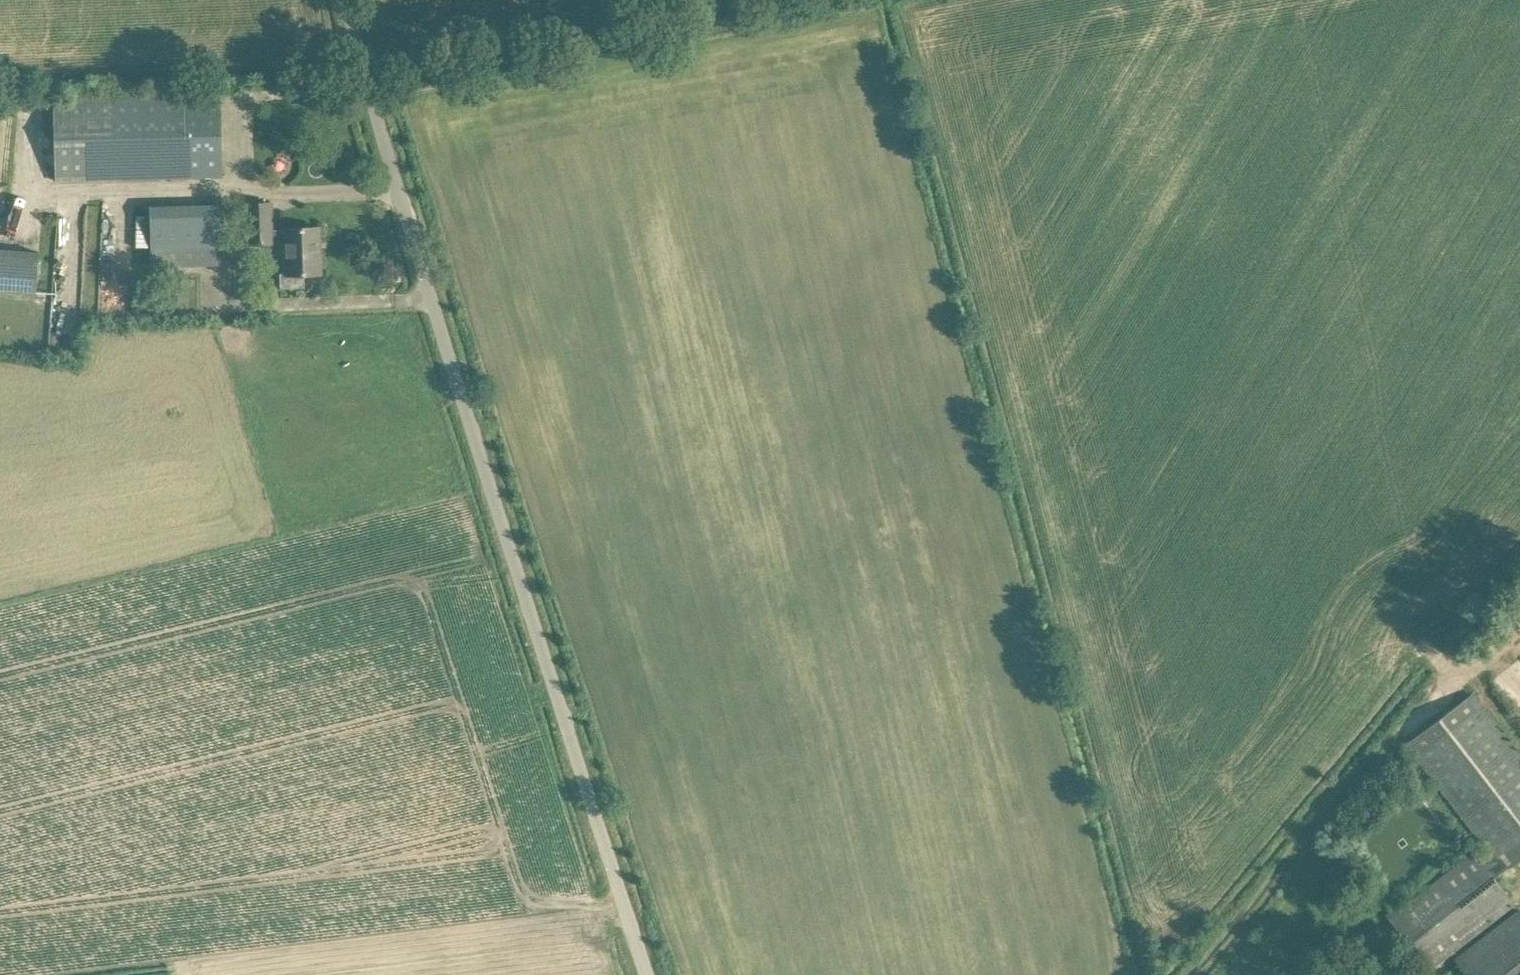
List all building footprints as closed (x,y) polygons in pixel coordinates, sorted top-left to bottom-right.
[(53,95),(56,182),(223,177),(220,91),(53,95)] [(157,213),(144,213),(145,268),(221,267),(220,203),(157,205),(157,213)] [(271,203),(251,203),(248,204),(249,244),(285,243),(286,273),(280,273),(281,288),(305,287),(305,274),(322,273),(320,227),(284,228),(284,229),(272,229),(271,203)] [(31,248),(0,247),(0,288),(29,289),(31,248)] [(1389,918),(1429,969),(1513,903),(1493,877),(1519,856),(1519,762),(1470,697),(1407,745),(1487,849),(1477,857),(1474,852),(1389,918)] [(1454,958),(1468,974),(1519,974),(1519,912),(1518,909),(1454,958)]
